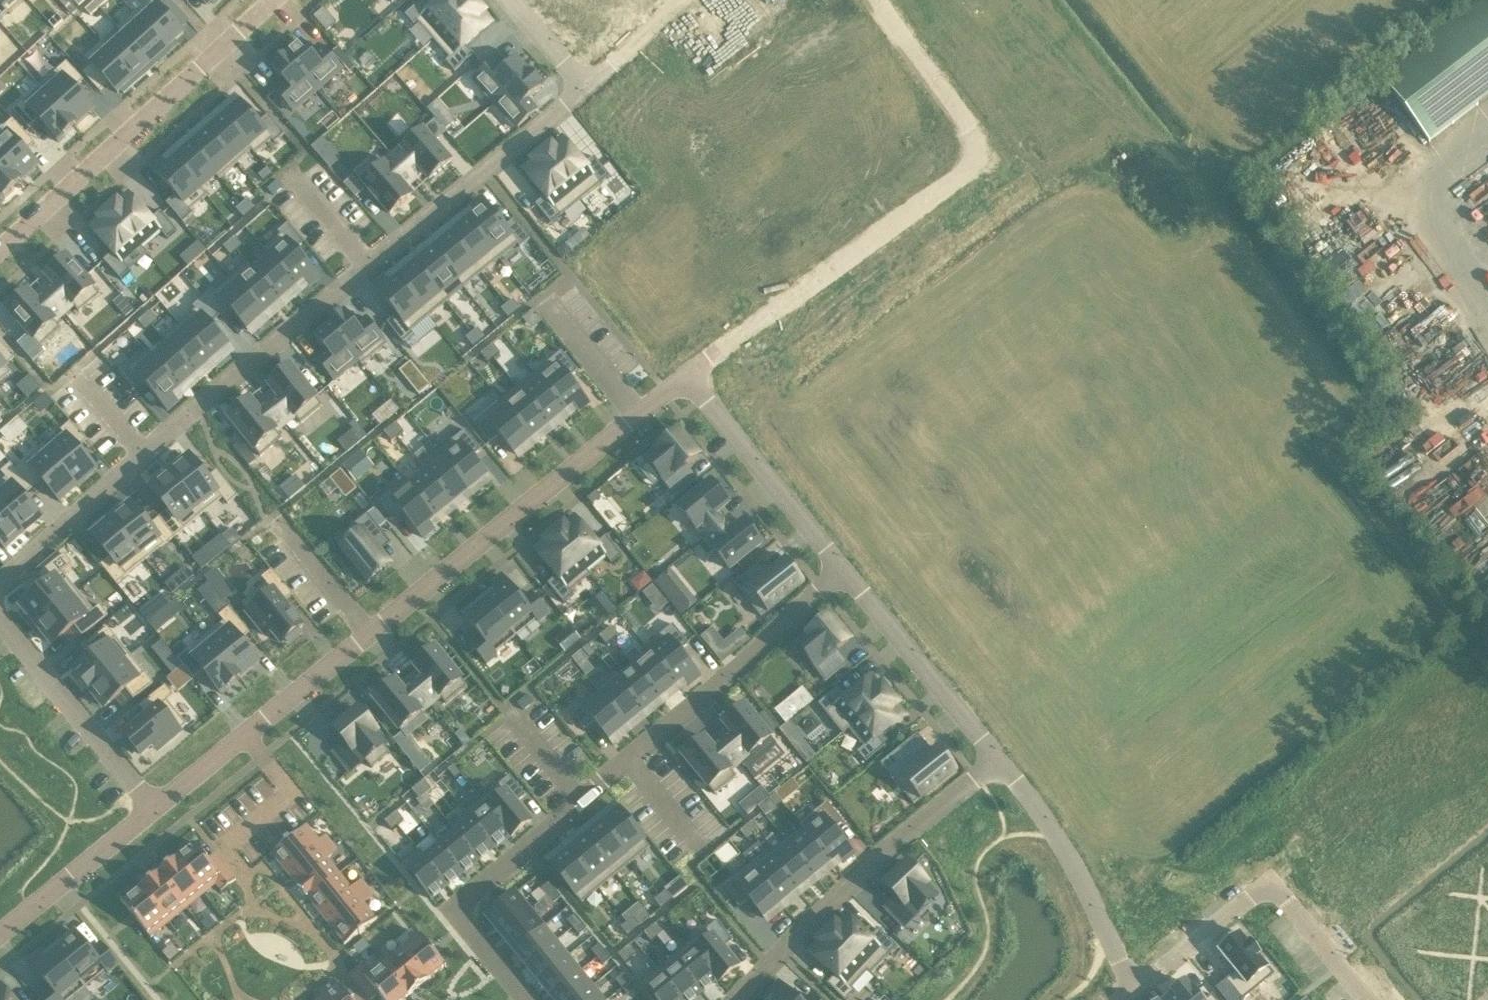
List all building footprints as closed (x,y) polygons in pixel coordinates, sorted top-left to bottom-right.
[(8,14),(9,15),(26,0),(0,0),(0,21),(8,14)] [(134,13),(166,49),(182,35),(183,34),(174,24),(184,16),(169,0),(163,0),(158,5),(153,0),(149,0),(134,13)] [(405,15),(414,25),(418,22),(434,40),(477,2),(475,0),(441,0),(432,8),(426,0),(422,0),(405,15)] [(635,12),(648,0),(624,0),(635,12)] [(1429,40),(1478,105),(1487,97),(1487,0),(1481,0),(1429,40)] [(94,2),(85,10),(91,16),(100,8),(94,2)] [(477,2),(434,40),(450,58),(446,62),(455,72),(474,55),(466,45),(491,23),(483,13),(485,12),(477,2)] [(134,13),(118,29),(124,36),(125,35),(150,63),(166,49),(134,13)] [(58,15),(49,23),(54,29),(63,21),(58,15)] [(110,49),(109,49),(134,78),(150,63),(125,35),(124,36),(110,49)] [(1429,40),(1380,77),(1428,142),(1478,105),(1429,40)] [(92,65),(83,73),(100,92),(109,83),(118,93),(119,92),(134,78),(109,49),(110,49),(103,42),(86,58),(92,65)] [(301,42),(287,55),(318,91),(343,70),(324,48),(314,57),(301,42)] [(274,66),(272,67),(285,82),(275,91),(294,113),(318,91),(287,55),(286,55),(274,66)] [(494,61),(473,80),(494,104),(530,72),(518,58),(503,71),(494,61)] [(67,62),(40,86),(75,126),(93,110),(75,89),(84,81),(67,62)] [(530,72),(494,104),(515,128),(537,109),(528,99),(543,87),(542,85),(531,73),(530,72)] [(40,86),(13,111),(30,129),(39,121),(58,142),(75,126),(40,86)] [(239,103),(223,117),(253,151),(252,151),(255,155),(272,140),(275,143),(285,134),(268,115),(259,123),(240,102),(238,103),(239,103)] [(223,117),(207,131),(236,165),(252,151),(253,151),(223,117)] [(701,118),(695,123),(703,132),(709,127),(701,118)] [(0,129),(0,159),(20,181),(38,165),(26,152),(35,144),(13,119),(3,127),(3,126),(0,129)] [(423,130),(393,156),(413,179),(416,182),(425,174),(429,180),(450,161),(423,130)] [(207,131),(191,145),(217,175),(216,176),(219,180),(236,165),(207,131)] [(684,133),(672,143),(680,152),(692,142),(684,133)] [(551,144),(541,152),(581,200),(610,176),(594,157),(584,165),(563,138),(553,146),(551,144)] [(191,145),(175,160),(201,190),(202,189),(216,176),(217,175),(191,145)] [(533,162),(524,170),(545,196),(536,204),(552,224),(581,200),(541,152),(531,160),(533,162)] [(377,157),(357,175),(390,214),(411,195),(407,190),(416,182),(413,179),(393,156),(384,164),(377,157)] [(4,196),(20,181),(0,159),(0,193),(4,196)] [(162,159),(152,168),(176,196),(167,204),(183,223),(193,214),(191,211),(208,196),(202,189),(201,190),(175,160),(168,166),(162,159)] [(268,168),(258,175),(264,182),(273,174),(268,168)] [(352,176),(344,184),(356,197),(364,190),(352,176)] [(278,179),(267,188),(273,196),(284,186),(278,179)] [(118,200),(108,208),(143,248),(161,232),(167,239),(177,231),(161,211),(151,220),(129,194),(119,202),(118,200)] [(248,199),(242,204),(250,213),(256,208),(248,199)] [(476,214),(468,220),(500,259),(517,244),(520,247),(530,239),(514,219),(504,227),(482,199),(471,208),(476,214)] [(242,204),(236,209),(244,218),(250,213),(242,204)] [(552,224),(536,204),(526,213),(542,232),(552,224)] [(100,219),(91,227),(113,253),(104,261),(121,280),(131,271),(124,264),(143,248),(108,208),(98,217),(100,219)] [(468,220),(451,235),(482,273),(500,259),(468,220)] [(264,249),(264,250),(270,257),(271,256),(297,286),(304,280),(309,286),(319,277),(295,250),(305,242),(288,223),(278,232),(281,235),(264,249)] [(451,235),(433,249),(464,288),(482,273),(451,235)] [(235,236),(229,242),(237,251),(243,245),(235,236)] [(206,250),(198,241),(193,246),(201,255),(206,250)] [(229,242),(223,247),(231,256),(237,251),(229,242)] [(566,244),(558,250),(564,258),(572,251),(566,244)] [(433,249),(415,263),(447,302),(464,288),(433,249)] [(50,279),(41,287),(44,291),(64,314),(65,315),(75,307),(80,313),(100,295),(67,256),(46,274),(50,279)] [(255,270),(281,300),(297,286),(271,256),(270,257),(255,270)] [(248,263),(232,277),(265,315),(281,300),(255,270),(249,263),(248,263)] [(415,263),(398,278),(429,316),(447,302),(415,263)] [(213,289),(203,298),(220,317),(229,308),(248,330),(249,329),(249,328),(265,315),(232,277),(215,292),(213,289)] [(385,278),(374,287),(397,315),(387,323),(403,342),(414,334),(411,331),(429,316),(398,278),(390,284),(385,278)] [(27,290),(7,308),(29,334),(40,347),(61,329),(56,323),(65,315),(64,314),(44,291),(41,287),(32,295),(27,290)] [(196,309),(179,324),(212,361),(227,347),(228,348),(229,346),(210,325),(220,317),(203,298),(193,306),(196,309)] [(513,299),(507,304),(515,313),(521,309),(513,299)] [(507,304),(501,309),(509,318),(515,313),(507,304)] [(130,305),(122,312),(126,317),(134,310),(130,305)] [(150,311),(144,316),(152,325),(158,320),(150,311)] [(330,323),(329,323),(360,361),(359,361),(362,365),(388,344),(366,318),(356,326),(344,311),(342,313),(342,312),(329,322),(330,323)] [(902,314),(893,322),(898,328),(908,320),(902,314)] [(144,316),(138,321),(146,330),(152,325),(144,316)] [(908,320),(898,328),(903,335),(913,327),(908,320)] [(893,322),(883,330),(888,336),(898,328),(893,322)] [(329,323),(314,335),(326,350),(316,359),(335,381),(359,361),(360,361),(329,323)] [(163,338),(162,338),(169,346),(169,345),(196,375),(212,361),(179,324),(163,338)] [(913,327),(903,335),(909,341),(919,333),(913,327)] [(478,328),(472,333),(479,342),(485,337),(478,328)] [(898,328),(888,336),(894,343),(903,335),(898,328)] [(472,333),(466,338),(473,347),(479,342),(472,333)] [(919,333),(909,341),(914,348),(924,340),(919,333)] [(29,334),(17,344),(33,362),(44,352),(40,347),(29,334)] [(903,335),(894,343),(899,349),(909,341),(903,335)] [(924,340),(914,348),(920,354),(929,346),(924,340)] [(12,373),(5,366),(15,358),(0,341),(0,384),(12,373)] [(909,341),(899,349),(904,356),(914,348),(909,341)] [(493,344),(487,349),(494,358),(500,353),(493,344)] [(154,359),(153,359),(179,389),(196,375),(169,345),(169,346),(154,359)] [(914,348),(904,356),(910,362),(920,354),(914,348)] [(487,349),(480,354),(488,363),(494,358),(487,349)] [(128,363),(118,372),(134,391),(144,383),(168,410),(178,401),(173,395),(179,389),(153,359),(154,359),(147,351),(147,352),(130,366),(128,363)] [(562,351),(535,373),(566,412),(573,406),(578,412),(588,404),(568,379),(578,371),(562,351)] [(411,361),(399,371),(419,395),(431,385),(411,361)] [(273,388),(263,396),(266,400),(285,423),(295,415),(301,423),(322,405),(290,365),(268,383),(273,388)] [(535,373),(518,387),(549,425),(566,412),(535,373)] [(518,387),(501,401),(532,439),(549,425),(518,387)] [(250,398),(228,416),(261,456),(282,438),(276,431),(285,423),(266,400),(263,396),(254,403),(250,398)] [(501,401),(474,423),(490,442),(500,435),(515,453),(532,439),(501,401)] [(47,448),(46,449),(78,485),(96,470),(78,449),(87,441),(70,422),(61,430),(64,433),(47,448)] [(396,422),(390,427),(398,436),(404,431),(396,422)] [(390,427),(384,432),(391,441),(398,436),(390,427)] [(465,430),(438,452),(469,490),(487,476),(472,457),(481,450),(465,430)] [(657,449),(645,460),(673,494),(690,480),(681,469),(698,455),(679,431),(657,449)] [(242,441),(234,448),(249,466),(256,459),(242,441)] [(44,445),(16,469),(33,488),(42,480),(60,501),(78,485),(46,449),(47,448),(44,445)] [(363,448),(344,464),(357,480),(376,464),(363,448)] [(438,452),(420,466),(424,470),(424,469),(453,504),(469,490),(438,452)] [(182,458),(168,470),(204,514),(223,498),(228,504),(238,496),(217,470),(207,478),(190,457),(185,461),(182,458)] [(0,483),(0,506),(23,533),(41,517),(23,496),(33,488),(16,469),(11,463),(1,472),(6,478),(0,483)] [(408,482),(408,483),(436,518),(453,504),(424,469),(424,470),(408,482)] [(156,484),(151,489),(168,510),(159,518),(175,537),(204,514),(168,470),(154,481),(156,484)] [(346,498),(357,489),(341,470),(330,479),(346,498)] [(405,479),(377,502),(393,521),(403,513),(423,538),(434,530),(429,523),(436,518),(408,483),(408,482),(405,479)] [(711,481),(679,508),(704,539),(728,520),(720,510),(729,503),(711,481)] [(596,491),(587,498),(592,504),(601,497),(596,491)] [(124,505),(112,515),(115,518),(113,520),(146,561),(175,537),(159,518),(149,526),(132,504),(127,508),(124,505)] [(5,548),(23,533),(0,506),(0,542),(5,548)] [(368,514),(335,540),(351,560),(350,561),(358,570),(359,570),(369,582),(391,564),(373,542),(384,533),(368,514)] [(564,523),(554,531),(587,572),(588,571),(606,556),(612,564),(623,555),(606,535),(596,543),(575,517),(565,525),(564,523)] [(113,520),(93,536),(110,557),(101,565),(117,584),(146,561),(113,520)] [(728,520),(704,539),(729,570),(762,543),(744,522),(735,529),(728,520)] [(235,531),(225,539),(231,546),(240,538),(235,531)] [(546,541),(536,549),(558,575),(548,583),(564,603),(574,595),(571,591),(591,575),(588,571),(587,572),(554,531),(544,539),(546,541)] [(223,537),(194,560),(202,570),(230,547),(223,537)] [(46,585),(22,605),(26,610),(23,613),(34,627),(78,591),(63,572),(73,564),(65,554),(39,575),(46,585)] [(754,568),(734,584),(761,617),(803,582),(784,560),(762,578),(754,568)] [(186,567),(165,584),(173,594),(194,576),(186,567)] [(215,569),(205,577),(210,584),(220,575),(215,569)] [(267,584),(242,604),(260,626),(265,622),(282,643),(286,639),(288,642),(300,633),(298,629),(302,626),(285,605),(294,597),(272,570),(262,578),(267,584)] [(647,570),(633,580),(641,590),(654,581),(647,570)] [(671,570),(656,582),(665,594),(680,581),(671,570)] [(497,592),(486,600),(516,636),(536,620),(538,622),(548,613),(532,593),(522,601),(502,577),(492,585),(497,592)] [(209,583),(199,591),(207,600),(216,592),(209,583)] [(653,585),(643,593),(649,601),(659,592),(653,585)] [(1046,585),(1036,593),(1041,599),(1051,591),(1046,585)] [(78,591),(34,627),(46,641),(49,639),(53,644),(74,627),(82,636),(108,615),(100,605),(94,610),(78,591)] [(1051,591),(1041,599),(1046,605),(1056,598),(1051,591)] [(172,604),(165,610),(173,620),(184,610),(176,600),(172,604)] [(486,600),(465,618),(480,636),(470,644),(487,664),(497,655),(495,653),(516,636),(486,600)] [(605,621),(617,611),(610,602),(598,611),(605,621)] [(224,622),(206,636),(239,677),(258,662),(240,641),(250,633),(229,607),(219,615),(224,622)] [(147,609),(138,616),(145,626),(155,618),(147,609)] [(830,616),(796,645),(824,679),(841,665),(832,654),(849,640),(830,616)] [(1073,619),(1064,627),(1069,633),(1078,625),(1073,619)] [(673,624),(645,647),(651,654),(652,654),(677,685),(684,679),(689,685),(700,677),(679,652),(689,644),(673,624)] [(1078,625),(1069,633),(1074,639),(1083,631),(1078,625)] [(611,626),(605,631),(613,640),(619,635),(611,626)] [(96,653),(75,670),(90,689),(130,655),(108,627),(88,643),(96,653)] [(712,628),(701,637),(709,646),(719,637),(712,628)] [(605,631),(599,636),(606,645),(613,640),(605,631)] [(206,636),(178,659),(194,679),(203,671),(221,692),(239,677),(206,636)] [(588,644),(582,649),(590,659),(596,654),(588,644)] [(421,673),(411,681),(431,704),(440,696),(446,704),(467,686),(435,647),(413,664),(421,673)] [(651,654),(635,667),(660,698),(677,685),(652,654),(651,654)] [(130,655),(90,689),(105,707),(126,690),(134,700),(153,684),(130,655)] [(175,656),(165,664),(173,673),(182,665),(175,656)] [(619,680),(618,681),(644,712),(660,698),(635,667),(619,680)] [(613,673),(595,688),(601,695),(602,695),(627,726),(644,712),(618,681),(619,680),(613,673)] [(838,688),(818,704),(843,734),(850,728),(849,727),(890,694),(883,685),(883,684),(882,684),(880,685),(872,676),(846,698),(838,688)] [(395,679),(373,697),(403,733),(424,716),(421,712),(431,704),(411,681),(402,688),(395,679)] [(551,679),(544,685),(550,692),(556,687),(551,679)] [(787,721),(816,699),(804,685),(776,707),(787,721)] [(147,716),(124,735),(128,739),(125,742),(134,754),(138,751),(141,755),(162,738),(165,743),(187,725),(167,701),(173,696),(165,686),(140,707),(147,716)] [(890,694),(849,727),(850,728),(865,746),(857,752),(866,762),(886,746),(878,737),(904,715),(896,705),(899,703),(898,703),(890,694)] [(528,695),(518,703),(523,710),(534,702),(528,695)] [(578,701),(568,709),(584,729),(594,721),(609,740),(627,726),(602,695),(601,695),(585,708),(578,701)] [(730,731),(721,738),(740,762),(749,754),(755,762),(777,744),(744,704),(723,722),(730,731)] [(359,709),(335,728),(349,745),(338,754),(352,772),(366,760),(372,768),(390,753),(384,746),(387,744),(359,709)] [(66,749),(79,736),(64,721),(51,734),(66,749)] [(791,744),(801,736),(789,721),(786,724),(779,729),(791,744)] [(464,746),(471,741),(462,729),(455,735),(464,746)] [(704,737),(683,755),(715,795),(737,777),(730,769),(740,762),(721,738),(711,746),(704,737)] [(900,748),(881,764),(914,804),(933,788),(934,789),(944,781),(943,780),(955,770),(937,748),(915,766),(900,748)] [(420,773),(432,763),(424,754),(413,763),(420,773)] [(454,764),(448,769),(455,779),(461,774),(454,764)] [(510,776),(482,799),(511,834),(510,835),(512,837),(531,821),(516,803),(526,795),(510,776)] [(424,780),(418,785),(425,794),(431,789),(424,780)] [(418,785),(411,790),(419,799),(425,794),(418,785)] [(775,793),(769,798),(776,807),(782,802),(775,793)] [(482,799),(465,812),(468,816),(469,815),(495,847),(510,835),(511,834),(482,799)] [(827,802),(799,825),(805,832),(806,831),(831,862),(838,857),(843,863),(854,854),(834,829),(843,822),(827,802)] [(619,809),(601,823),(633,862),(650,847),(619,809)] [(397,811),(391,816),(398,825),(404,820),(397,811)] [(468,816),(452,829),(455,832),(456,832),(479,860),(495,847),(469,815),(468,816)] [(391,816),(384,821),(392,830),(398,825),(391,816)] [(752,821),(746,826),(753,835),(760,830),(752,821)] [(601,823),(585,837),(616,875),(633,862),(601,823)] [(285,843),(271,854),(271,855),(272,854),(290,877),(331,843),(325,836),(319,841),(307,826),(308,825),(307,824),(289,839),(288,838),(284,842),(285,843)] [(746,826),(740,831),(747,840),(753,835),(746,826)] [(790,844),(789,845),(815,876),(831,862),(806,831),(805,832),(790,844)] [(455,832),(440,845),(463,873),(464,872),(479,860),(456,832),(455,832)] [(585,837),(568,851),(599,889),(616,875),(585,837)] [(771,854),(770,855),(798,890),(815,876),(789,845),(790,844),(787,841),(771,854)] [(194,845),(176,859),(204,893),(216,884),(221,890),(221,891),(222,892),(229,886),(222,877),(215,868),(207,860),(194,843),(193,844),(194,845)] [(331,843),(290,877),(309,899),(340,874),(327,859),(337,851),(331,843)] [(731,843),(716,853),(723,862),(737,852),(731,843)] [(425,857),(424,858),(448,886),(463,873),(440,845),(425,857)] [(419,850),(402,864),(431,900),(448,886),(424,858),(425,857),(419,850)] [(568,851),(550,865),(582,903),(599,889),(568,851)] [(767,851),(750,865),(781,903),(798,890),(770,855),(771,854),(767,851)] [(215,854),(207,860),(215,868),(221,863),(215,855),(215,854)] [(176,859),(159,873),(187,908),(204,893),(176,859)] [(221,863),(215,868),(222,877),(228,872),(221,863)] [(907,863),(885,884),(900,900),(891,910),(906,926),(938,895),(907,863)] [(750,865),(723,887),(739,907),(748,899),(763,918),(781,903),(750,865)] [(228,872),(222,877),(229,886),(236,880),(235,879),(228,872)] [(159,873),(141,888),(169,922),(187,908),(159,873)] [(340,874),(309,899),(327,921),(367,888),(361,881),(352,889),(340,874)] [(550,882),(541,889),(547,896),(555,890),(550,882)] [(123,901),(122,902),(151,938),(152,938),(152,937),(169,922),(141,888),(123,902),(123,901)] [(367,888),(327,921),(345,943),(344,944),(345,945),(359,933),(360,935),(364,931),(363,930),(378,918),(377,917),(376,918),(364,903),(374,896),(367,888)] [(555,890),(547,896),(553,903),(561,897),(555,890)] [(666,890),(660,895),(667,904),(674,899),(666,890)] [(515,894),(487,916),(501,934),(529,911),(515,894)] [(660,895),(654,900),(661,909),(667,904),(660,895)] [(529,911),(501,934),(514,949),(542,927),(529,911)] [(575,914),(567,921),(573,928),(581,921),(575,914)] [(835,922),(826,931),(868,971),(867,971),(871,975),(897,946),(879,929),(870,938),(845,914),(836,924),(835,922)] [(633,917),(626,922),(634,932),(640,927),(633,917)] [(717,920),(689,943),(718,979),(717,980),(719,982),(738,966),(724,948),(733,940),(717,920)] [(581,921),(573,928),(579,935),(587,928),(581,921)] [(626,922),(620,927),(628,937),(634,932),(626,922)] [(656,923),(650,928),(658,937),(664,932),(656,923)] [(542,927),(514,949),(527,965),(555,943),(542,927)] [(650,928),(644,933),(651,942),(658,937),(650,928)] [(810,951),(836,975),(827,984),(844,999),(846,999),(855,991),(852,988),(867,971),(868,971),(826,931),(817,940),(819,942),(810,951)] [(77,934),(56,951),(81,982),(80,983),(84,988),(88,985),(106,971),(108,973),(118,965),(102,944),(92,952),(83,941),(77,934)] [(420,936),(402,950),(427,981),(445,967),(445,968),(446,967),(436,954),(432,949),(420,934),(419,935),(420,936)] [(1219,952),(1236,972),(1225,981),(1240,999),(1243,999),(1274,975),(1259,956),(1249,943),(1241,934),(1236,938),(1233,934),(1221,945),(1223,948),(1219,952)] [(555,943),(527,965),(539,980),(567,958),(555,943)] [(689,943),(673,956),(702,992),(717,980),(718,979),(689,943)] [(600,944),(591,950),(597,958),(606,951),(600,944)] [(630,944),(617,954),(625,964),(637,954),(630,944)] [(385,964),(384,964),(409,995),(427,981),(402,950),(385,964)] [(30,962),(49,987),(40,995),(44,999),(61,999),(80,983),(81,982),(56,951),(45,960),(40,954),(30,962)] [(606,951),(597,958),(603,965),(611,958),(606,951)] [(657,969),(682,999),(693,999),(702,992),(673,956),(657,969)] [(567,958),(539,980),(551,995),(579,973),(567,958)] [(350,974),(350,975),(351,975),(357,983),(364,977),(371,986),(378,995),(383,999),(404,999),(409,995),(384,964),(385,964),(382,960),(381,961),(370,970),(364,964),(365,963),(364,962),(350,974)] [(641,983),(655,999),(682,999),(657,969),(641,983)] [(551,995),(555,999),(576,999),(591,987),(579,973),(551,995)] [(624,974),(616,980),(622,987),(630,981),(624,974)] [(364,977),(357,983),(365,991),(371,986),(364,977)] [(630,981),(622,987),(628,995),(636,988),(630,981)] [(319,999),(355,999),(351,996),(350,996),(338,982),(337,983),(338,984),(319,999)] [(1166,999),(1200,999),(1186,983),(1185,984),(1184,983),(1182,984),(1180,982),(1172,988),(1174,991),(1172,992),(1173,994),(1166,999)] [(775,999),(798,999),(780,983),(771,993),(776,999),(775,999)] [(1,985),(0,986),(0,999),(14,999),(1,985)] [(365,991),(371,999),(370,999),(371,999),(372,999),(378,995),(371,986),(365,991)] [(576,999),(601,999),(591,987),(576,999)]
